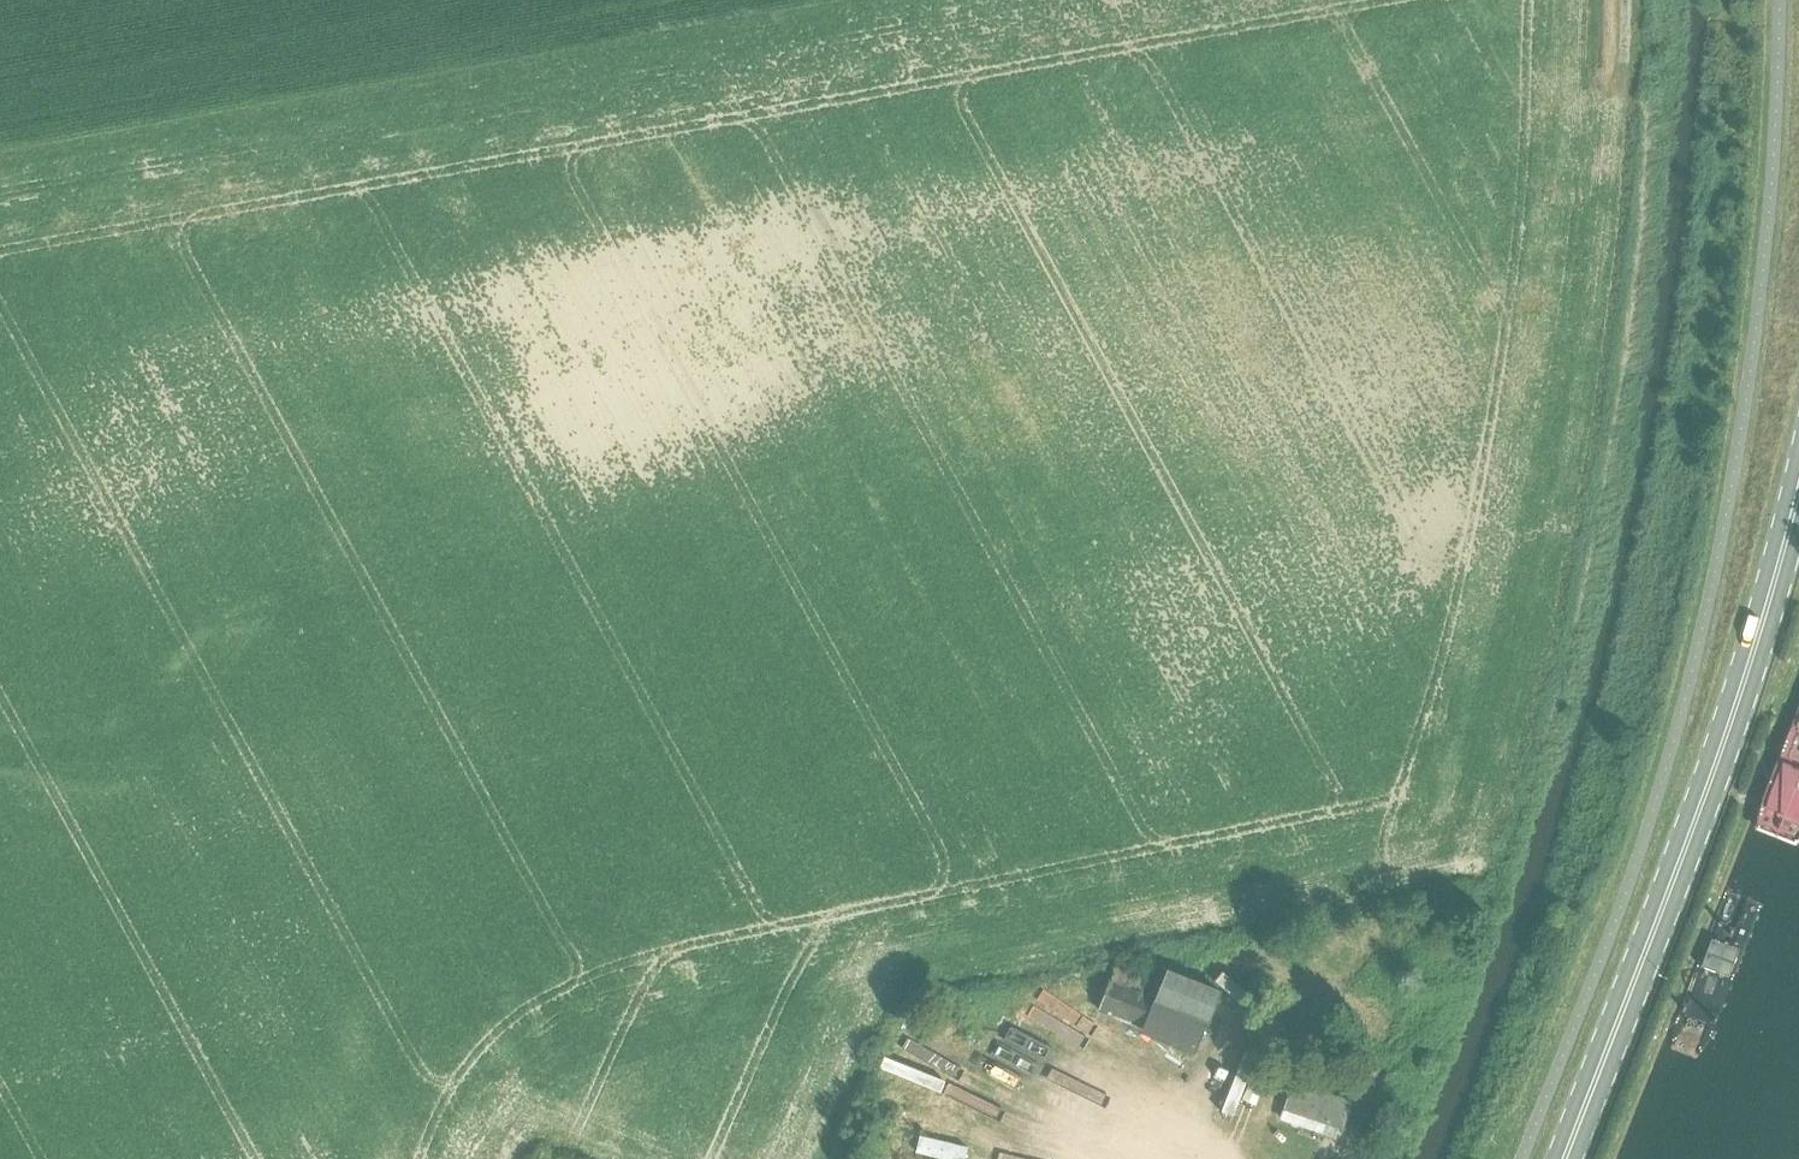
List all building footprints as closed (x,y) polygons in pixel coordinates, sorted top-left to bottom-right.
[(1175,959),(1159,999),(1142,993),(1147,978),(1116,966),(1098,1012),(1194,1050),(1206,1021),(1208,1023),(1226,979),(1175,959)] [(1090,974),(1008,986),(1013,1021),(1095,1009),(1090,974)] [(1239,1110),(1259,1052),(1231,1042),(1211,1100),(1239,1110)] [(876,1090),(915,1106),(926,1078),(887,1062),(876,1090)] [(1298,1078),(1284,1117),(1345,1138),(1358,1099),(1298,1078)]
